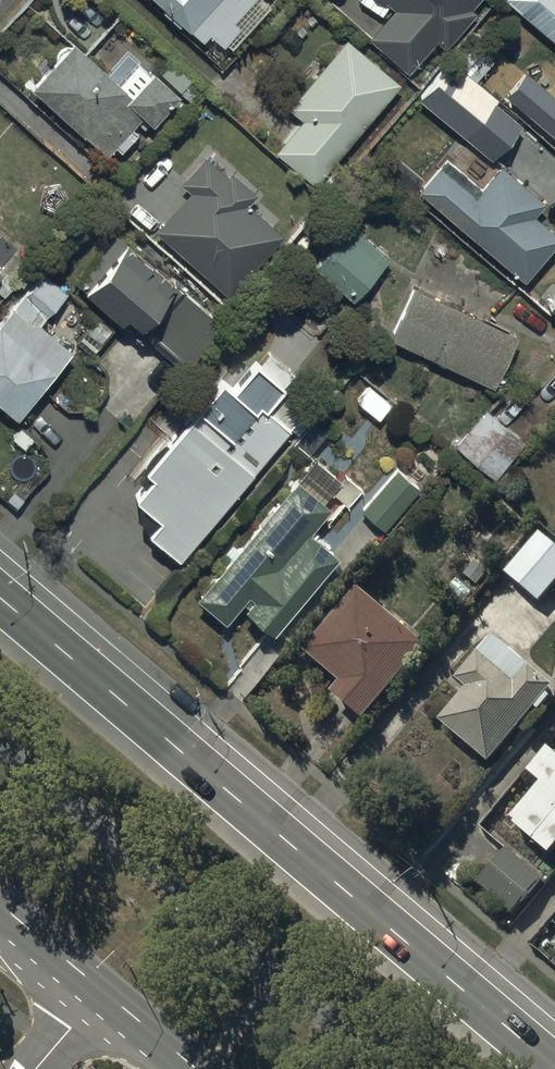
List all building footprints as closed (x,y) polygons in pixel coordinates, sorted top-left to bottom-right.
[(167,1),(163,6),(179,20),(183,16),(204,34),(210,27),(225,39),(226,38),(232,43),(270,0),(166,0),(167,1)] [(395,7),(369,34),(406,68),(436,36),(442,42),(472,9),(469,6),(474,0),(387,0),(395,7)] [(554,38),(554,0),(512,0),(554,38)] [(493,51),(466,31),(416,94),(465,133),(495,94),(473,77),(493,51)] [(402,78),(348,33),(288,103),(303,116),(276,148),(314,181),(402,78)] [(74,35),(33,80),(109,150),(116,142),(122,147),(139,129),(133,123),(144,111),(152,119),(180,89),(155,65),(150,70),(138,59),(121,78),(74,35)] [(505,89),(554,132),(554,85),(551,89),(525,66),(505,89)] [(207,152),(182,180),(190,187),(157,227),(230,293),(284,232),(246,198),(255,189),(232,169),(229,172),(207,152)] [(554,237),(554,230),(531,208),(542,195),(501,159),(474,190),(464,181),(470,175),(447,155),(441,162),(438,160),(417,184),(523,275),(554,237)] [(390,254),(351,220),(314,262),(354,296),(390,254)] [(117,233),(78,278),(122,315),(128,307),(141,318),(175,277),(127,236),(124,239),(117,233)] [(43,268),(0,317),(0,398),(16,412),(73,348),(40,319),(67,290),(43,268)] [(515,328),(413,281),(390,332),(491,379),(515,328)] [(227,322),(183,289),(151,329),(195,363),(227,322)] [(183,415),(172,406),(156,424),(170,436),(146,464),(155,471),(137,491),(150,502),(142,511),(141,521),(179,554),(291,424),(300,432),(293,440),(307,452),(328,428),(280,386),(284,382),(281,379),(289,369),(268,350),(234,385),(220,373),(183,415)] [(485,403),(454,440),(495,475),(526,439),(485,403)] [(299,475),(297,473),(196,591),(225,616),(243,595),(247,599),(245,602),(274,627),(340,550),(309,523),(329,500),(320,492),(329,482),(308,464),(299,475)] [(419,485),(396,466),(362,508),(385,527),(419,485)] [(540,530),(505,571),(540,601),(554,584),(554,543),(540,530)] [(423,642),(358,587),(307,652),(341,679),(331,691),(364,717),(423,642)] [(553,686),(494,634),(456,678),(466,687),(438,719),(487,762),(553,686)] [(549,745),(528,770),(541,781),(510,817),(515,821),(514,822),(550,853),(554,848),(554,750),(549,745)] [(542,876),(506,847),(477,882),(513,911),(542,876)]
